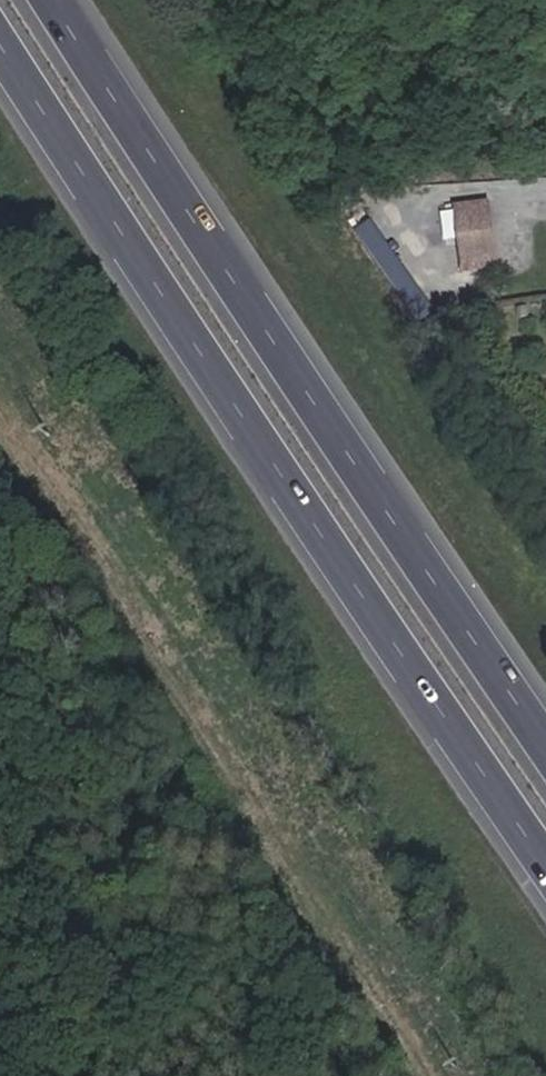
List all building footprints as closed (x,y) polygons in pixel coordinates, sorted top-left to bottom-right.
[(477,208),(444,210),(452,279),(484,275),(477,208)] [(365,225),(415,317),(431,309),(381,216),(365,225)]
